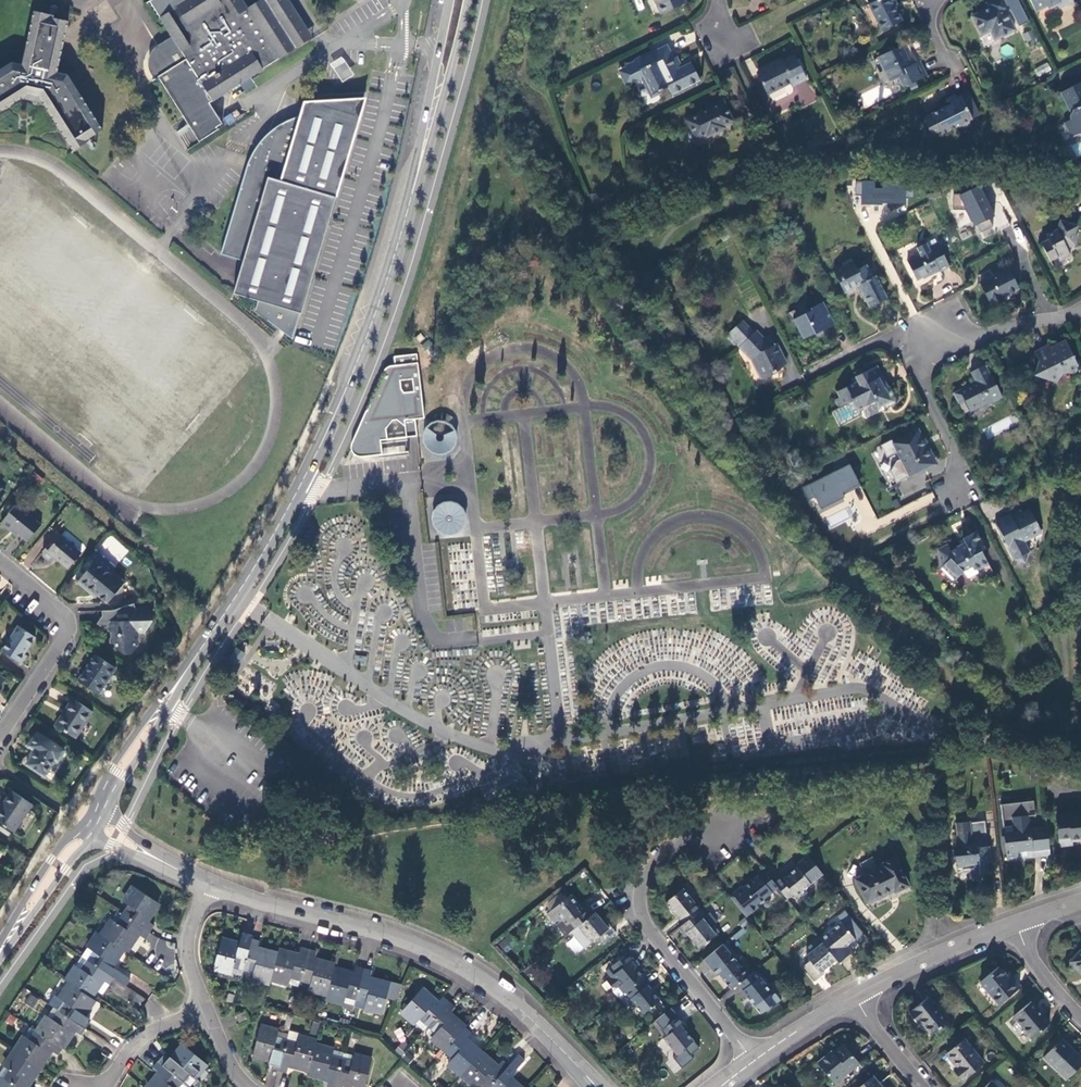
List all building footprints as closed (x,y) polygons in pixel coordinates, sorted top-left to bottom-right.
[(150,2),(172,36),(186,58),(157,77),(184,118),(186,117),(189,122),(188,124),(190,127),(193,128),(196,133),(199,142),(219,130),(217,127),(222,123),(209,103),(280,59),(248,8),(247,8),(242,0),(152,0),(150,2)] [(248,8),(280,59),(312,38),(288,0),(261,0),(248,8)] [(664,12),(658,0),(655,0),(661,14),(664,12)] [(664,12),(685,2),(684,0),(658,0),(664,12)] [(869,5),(882,31),(902,22),(893,6),(896,4),(894,0),(879,0),(869,5)] [(987,4),(989,9),(973,17),(983,36),(991,32),(995,40),(1014,31),(1006,13),(1010,11),(1019,28),(1029,23),(1017,0),(996,0),(987,4)] [(1035,12),(1046,7),(1047,8),(1060,2),(1059,0),(1029,0),(1035,12)] [(0,70),(0,112),(22,98),(43,102),(73,151),(87,143),(86,140),(102,130),(68,75),(57,72),(68,21),(53,18),(54,15),(33,10),(21,64),(12,62),(0,70)] [(1069,25),(1070,16),(1047,14),(1047,17),(1062,18),(1062,24),(1069,25)] [(1031,30),(1022,33),(1025,42),(1034,38),(1031,30)] [(155,79),(157,77),(186,58),(172,36),(165,40),(160,43),(156,46),(152,51),(149,56),(148,60),(148,64),(148,69),(150,73),(155,79)] [(673,59),(667,46),(626,66),(631,75),(640,71),(644,78),(653,95),(668,87),(672,94),(699,81),(690,63),(683,67),(678,69),(673,59)] [(902,46),(879,58),(891,81),(899,77),(904,87),(926,76),(919,62),(912,65),(902,46)] [(342,82),(354,75),(342,55),(330,63),(342,82)] [(757,73),(767,94),(791,83),(793,85),(805,79),(794,56),(783,62),(783,60),(757,73)] [(678,57),(673,59),(678,69),(683,67),(678,57)] [(1048,63),(1034,68),(1037,76),(1051,71),(1048,63)] [(631,75),(626,66),(617,71),(626,87),(644,78),(640,71),(631,75)] [(1059,94),(1069,113),(1071,112),(1073,114),(1071,116),(1071,120),(1064,123),(1071,138),(1080,132),(1080,83),(1059,94)] [(933,118),(926,121),(925,122),(932,136),(939,132),(941,135),(958,127),(963,129),(971,125),(972,119),(979,115),(967,92),(957,97),(949,102),(950,104),(931,114),(933,118)] [(723,103),(687,121),(696,140),(706,135),(707,137),(725,129),(723,126),(733,122),(723,103)] [(227,126),(235,121),(230,113),(223,118),(227,126)] [(277,126),(267,134),(278,137),(283,123),(277,126)] [(188,147),(198,140),(187,124),(177,131),(188,147)] [(247,165),(245,169),(255,171),(259,161),(250,157),(248,161),(247,165)] [(897,189),(864,185),(865,199),(897,204),(897,189)] [(996,203),(989,207),(979,187),(961,196),(953,195),(952,211),(965,211),(971,223),(974,221),(983,240),(1011,226),(1000,205),(996,203)] [(1076,228),(1060,222),(1056,230),(1045,236),(1048,240),(1041,244),(1050,262),(1057,258),(1058,261),(1069,256),(1066,248),(1072,245),(1075,236),(1073,236),(1076,228)] [(228,233),(221,252),(238,259),(245,239),(228,233)] [(938,272),(948,267),(937,244),(928,249),(926,244),(916,248),(919,255),(907,262),(916,281),(922,277),(923,279),(938,272)] [(841,264),(843,268),(853,263),(851,259),(841,264)] [(869,307),(886,299),(875,278),(873,279),(866,266),(857,270),(853,263),(843,268),(833,273),(844,293),(858,286),(869,307)] [(1018,289),(1007,269),(979,283),(990,305),(1002,299),(1002,297),(1018,289)] [(821,331),(834,325),(823,303),(810,309),(811,311),(793,320),(802,339),(813,334),(814,334),(821,331)] [(754,333),(742,321),(725,336),(737,349),(741,346),(753,359),(752,360),(762,379),(777,371),(776,369),(785,364),(780,355),(779,356),(777,351),(778,351),(771,336),(761,340),(754,333)] [(420,346),(425,351),(431,345),(427,340),(420,346)] [(1049,344),(1033,352),(1038,361),(1033,375),(1056,383),(1062,373),(1074,374),(1077,366),(1064,340),(1050,347),(1049,344)] [(351,442),(350,446),(350,452),(354,455),(359,457),(369,457),(378,455),(378,458),(409,455),(407,438),(417,437),(416,421),(425,420),(419,372),(417,354),(393,356),(394,365),(392,365),(390,366),(387,367),(385,369),(384,370),(356,432),(351,442)] [(975,382),(953,393),(959,404),(965,401),(970,411),(990,401),(991,404),(1002,398),(985,365),(970,373),(975,382)] [(876,367),(855,377),(857,382),(836,393),(839,398),(834,401),(838,408),(839,409),(852,401),(857,411),(858,410),(875,402),(877,406),(881,404),(888,401),(883,390),(885,389),(878,376),(880,375),(876,367)] [(889,387),(885,389),(883,390),(888,401),(881,404),(884,409),(896,403),(889,387)] [(861,415),(858,410),(857,411),(852,401),(839,409),(838,408),(832,411),(839,426),(861,415)] [(435,436),(435,435),(425,428),(423,434),(423,441),(426,448),(431,452),(437,454),(444,453),(450,450),(454,444),(456,438),(454,431),(443,436),(444,438),(443,440),(441,442),(440,442),(439,443),(438,442),(437,442),(435,441),(435,440),(434,438),(434,437),(435,436)] [(892,444),(904,468),(895,472),(900,481),(909,477),(934,464),(918,431),(892,444)] [(850,464),(803,485),(810,500),(815,497),(820,508),(846,496),(843,490),(859,483),(850,464)] [(930,494),(917,500),(920,507),(934,501),(930,494)] [(433,512),(432,519),(433,525),(437,531),(443,534),(450,535),(457,533),(462,528),(465,522),(465,515),(462,509),(456,504),(450,502),(443,503),(437,506),(433,512)] [(41,525),(16,504),(1,522),(15,535),(17,533),(27,541),(41,525)] [(1009,514),(995,521),(1004,540),(1007,538),(1011,547),(1008,548),(1013,558),(1025,562),(1028,551),(1023,541),(1041,532),(1029,509),(1018,515),(1020,517),(1013,521),(1009,514)] [(974,570),(976,569),(987,564),(981,551),(982,545),(975,532),(963,538),(966,544),(951,552),(949,546),(938,550),(941,568),(954,580),(958,577),(964,571),(972,567),(974,570)] [(118,563),(129,550),(110,534),(99,546),(118,563)] [(60,535),(47,550),(45,548),(42,552),(43,557),(49,562),(54,561),(56,559),(68,569),(82,554),(60,535)] [(85,561),(91,566),(95,561),(109,573),(111,571),(112,571),(115,567),(95,549),(85,561)] [(91,566),(76,583),(91,595),(93,592),(97,595),(107,603),(125,582),(112,571),(111,571),(109,573),(95,561),(91,566)] [(964,571),(958,577),(963,582),(968,578),(978,573),(976,569),(974,570),(972,567),(964,571)] [(137,610),(133,604),(112,611),(102,611),(100,616),(96,624),(98,625),(100,621),(129,621),(137,610)] [(152,620),(152,610),(137,610),(129,621),(100,621),(98,625),(109,632),(110,639),(109,639),(110,644),(115,644),(115,647),(124,653),(131,653),(138,642),(139,633),(145,632),(152,620)] [(19,626),(2,650),(21,663),(27,656),(23,653),(34,637),(19,626)] [(237,648),(230,659),(237,664),(244,653),(237,648)] [(96,655),(78,681),(98,694),(116,668),(96,655)] [(73,699),(55,725),(75,739),(93,712),(73,699)] [(65,751),(38,733),(29,746),(29,747),(20,760),(44,776),(55,761),(58,762),(65,751)] [(11,791),(0,808),(0,822),(14,832),(32,804),(11,791)] [(1033,800),(1000,804),(1006,859),(1031,856),(1031,850),(1040,849),(1039,839),(1047,838),(1046,826),(1029,828),(1027,815),(1035,814),(1033,800)] [(1058,840),(1070,838),(1070,840),(1080,839),(1080,813),(1071,814),(1071,813),(1069,813),(1055,815),(1058,840)] [(969,820),(955,822),(956,839),(958,839),(958,846),(955,846),(955,855),(953,855),(955,866),(967,865),(968,877),(971,878),(977,878),(979,875),(979,872),(986,871),(985,859),(989,859),(986,835),(985,835),(983,820),(969,822),(969,820)] [(1031,856),(1049,854),(1047,838),(1039,839),(1040,849),(1031,850),(1031,856)] [(1071,848),(1070,840),(1070,838),(1058,840),(1059,849),(1071,848)] [(778,877),(772,882),(776,888),(786,899),(792,894),(794,896),(822,874),(806,855),(796,863),(795,867),(780,879),(778,877)] [(855,879),(867,903),(894,891),(895,892),(908,886),(895,858),(882,864),(883,865),(855,879)] [(755,905),(776,888),(772,882),(763,871),(742,887),(741,886),(732,892),(732,896),(745,913),(748,914),(757,907),(755,905)] [(130,907),(124,916),(149,933),(153,926),(146,921),(157,904),(134,888),(124,902),(130,907)] [(664,902),(681,924),(699,910),(681,889),(664,902)] [(568,923),(573,929),(590,915),(584,909),(582,910),(569,895),(546,913),(555,924),(561,920),(565,925),(568,923)] [(732,896),(729,898),(744,917),(748,914),(745,913),(732,896)] [(941,907),(932,911),(936,919),(945,916),(941,907)] [(705,917),(699,910),(681,924),(676,928),(683,937),(686,935),(697,948),(717,932),(712,926),(709,928),(702,919),(705,917)] [(605,926),(594,912),(590,915),(573,929),(570,931),(583,947),(595,938),(600,944),(615,932),(608,923),(605,926)] [(112,921),(101,936),(122,950),(126,952),(137,935),(145,939),(149,933),(124,916),(118,925),(112,921)] [(559,930),(565,925),(561,920),(555,924),(559,930)] [(840,922),(818,939),(832,957),(854,939),(840,922)] [(111,968),(122,950),(101,936),(98,934),(88,948),(95,953),(88,962),(114,979),(125,987),(130,980),(111,968)] [(233,965),(244,968),(251,938),(252,935),(245,934),(242,945),(238,944),(221,940),(214,968),(231,973),(233,965)] [(252,979),(270,983),(271,979),(277,955),(257,949),(259,941),(251,938),(244,968),(254,970),(252,979)] [(820,971),(834,960),(832,957),(818,939),(811,944),(814,948),(804,956),(808,961),(803,966),(814,980),(822,974),(820,971)] [(88,948),(82,958),(88,962),(95,953),(88,948)] [(291,976),(301,979),(309,950),(301,948),(299,957),(278,951),(277,955),(271,979),(289,984),(291,976)] [(310,989),(327,994),(333,970),(334,966),(314,960),(316,952),(309,950),(301,979),(311,982),(310,989)] [(1069,962),(1080,973),(1080,950),(1069,962)] [(617,987),(623,994),(624,993),(641,979),(648,973),(640,964),(639,965),(635,968),(630,962),(632,961),(627,954),(605,971),(610,977),(606,980),(611,988),(616,988),(617,987)] [(718,975),(730,990),(736,985),(746,977),(734,961),(732,963),(727,957),(709,970),(715,977),(718,975)] [(635,960),(632,961),(630,962),(635,968),(639,965),(635,960)] [(110,985),(114,979),(88,962),(82,972),(76,967),(66,983),(69,985),(90,999),(96,991),(102,981),(110,985)] [(231,973),(241,976),(244,968),(233,965),(231,973)] [(363,969),(356,967),(354,975),(333,970),(327,994),(326,997),(353,1005),(356,997),(363,969)] [(998,1004),(1018,987),(1010,977),(1009,979),(998,967),(979,982),(998,1004)] [(372,971),(363,969),(356,997),(366,1000),(364,1008),(381,1013),(389,985),(369,979),(372,971)] [(771,993),(753,971),(746,977),(736,985),(753,1006),(771,993)] [(659,1001),(641,979),(624,993),(642,1014),(659,1001)] [(103,995),(110,985),(102,981),(96,991),(103,995)] [(404,986),(393,983),(388,999),(396,1001),(404,986)] [(82,1018),(94,1001),(90,999),(69,985),(59,1000),(66,1005),(60,1014),(84,1030),(89,1023),(82,1018)] [(613,993),(617,998),(623,994),(617,987),(616,988),(613,993)] [(421,1018),(430,1026),(450,1004),(444,999),(438,1005),(422,991),(403,1012),(417,1025),(421,1018)] [(772,992),(771,993),(753,1006),(759,1014),(780,1002),(772,992)] [(35,1008),(39,997),(28,994),(25,1004),(35,1008)] [(948,1020),(928,995),(911,1010),(912,1011),(908,1014),(916,1023),(919,1020),(930,1034),(948,1020)] [(1048,1023),(1031,1002),(1013,1016),(1030,1037),(1048,1023)] [(433,1039),(446,1051),(466,1029),(449,1015),(455,1009),(450,1004),(430,1026),(438,1033),(433,1039)] [(248,1020),(244,1011),(236,1015),(240,1024),(248,1020)] [(9,1014),(5,1022),(13,1026),(17,1018),(9,1014)] [(80,1036),(84,1030),(60,1014),(54,1022),(47,1019),(37,1034),(62,1050),(74,1031),(80,1036)] [(677,1017),(660,1031),(664,1038),(662,1039),(670,1049),(667,1052),(672,1058),(692,1041),(680,1026),(682,1024),(677,1017)] [(417,1025),(424,1032),(430,1026),(421,1018),(417,1025)] [(271,1068),(278,1070),(286,1042),(275,1039),(277,1031),(260,1027),(252,1054),(273,1060),(271,1068)] [(400,1027),(393,1031),(399,1043),(406,1039),(400,1027)] [(449,1065),(463,1077),(482,1055),(466,1040),(471,1034),(466,1029),(446,1051),(454,1058),(449,1065)] [(298,1036),(288,1033),(286,1042),(296,1045),(298,1036)] [(58,1057),(62,1050),(37,1034),(31,1042),(24,1038),(14,1053),(39,1069),(50,1052),(58,1057)] [(288,1064),(308,1069),(315,1046),(316,1042),(298,1036),(296,1045),(286,1042),(278,1070),(285,1072),(288,1064)] [(1060,1038),(1042,1056),(1065,1079),(1080,1063),(1080,1060),(1060,1038)] [(983,1062),(964,1039),(946,1054),(957,1067),(954,1069),(961,1079),(983,1062)] [(834,1083),(858,1064),(843,1045),(830,1055),(827,1053),(817,1062),(834,1083)] [(163,1057),(157,1063),(180,1082),(187,1073),(194,1079),(194,1078),(206,1065),(183,1046),(169,1062),(163,1057)] [(315,1046),(308,1069),(307,1074),(328,1079),(327,1086),(334,1086),(341,1061),(330,1058),(332,1050),(315,1046)] [(343,1053),(332,1050),(330,1058),(341,1061),(343,1053)] [(39,1069),(14,1053),(4,1068),(11,1072),(5,1082),(13,1086),(27,1086),(39,1069)] [(354,1056),(343,1053),(341,1061),(351,1064),(354,1056)] [(486,1086),(492,1086),(509,1068),(503,1063),(498,1069),(482,1055),(463,1077),(474,1086),(478,1086),(482,1083),(486,1086)] [(341,1061),(334,1086),(342,1086),(343,1084),(355,1086),(364,1086),(371,1061),(354,1056),(351,1064),(341,1061)] [(518,1057),(509,1068),(492,1086),(518,1086),(509,1080),(525,1063),(518,1057)] [(149,1086),(176,1086),(180,1082),(157,1063),(153,1068),(159,1074),(149,1086)] [(0,1075),(0,1079),(2,1080),(5,1082),(11,1072),(4,1068),(0,1075)] [(180,1082),(187,1086),(196,1086),(200,1083),(194,1078),(194,1079),(187,1073),(180,1082)] [(872,1077),(859,1086),(880,1086),(872,1077)]
